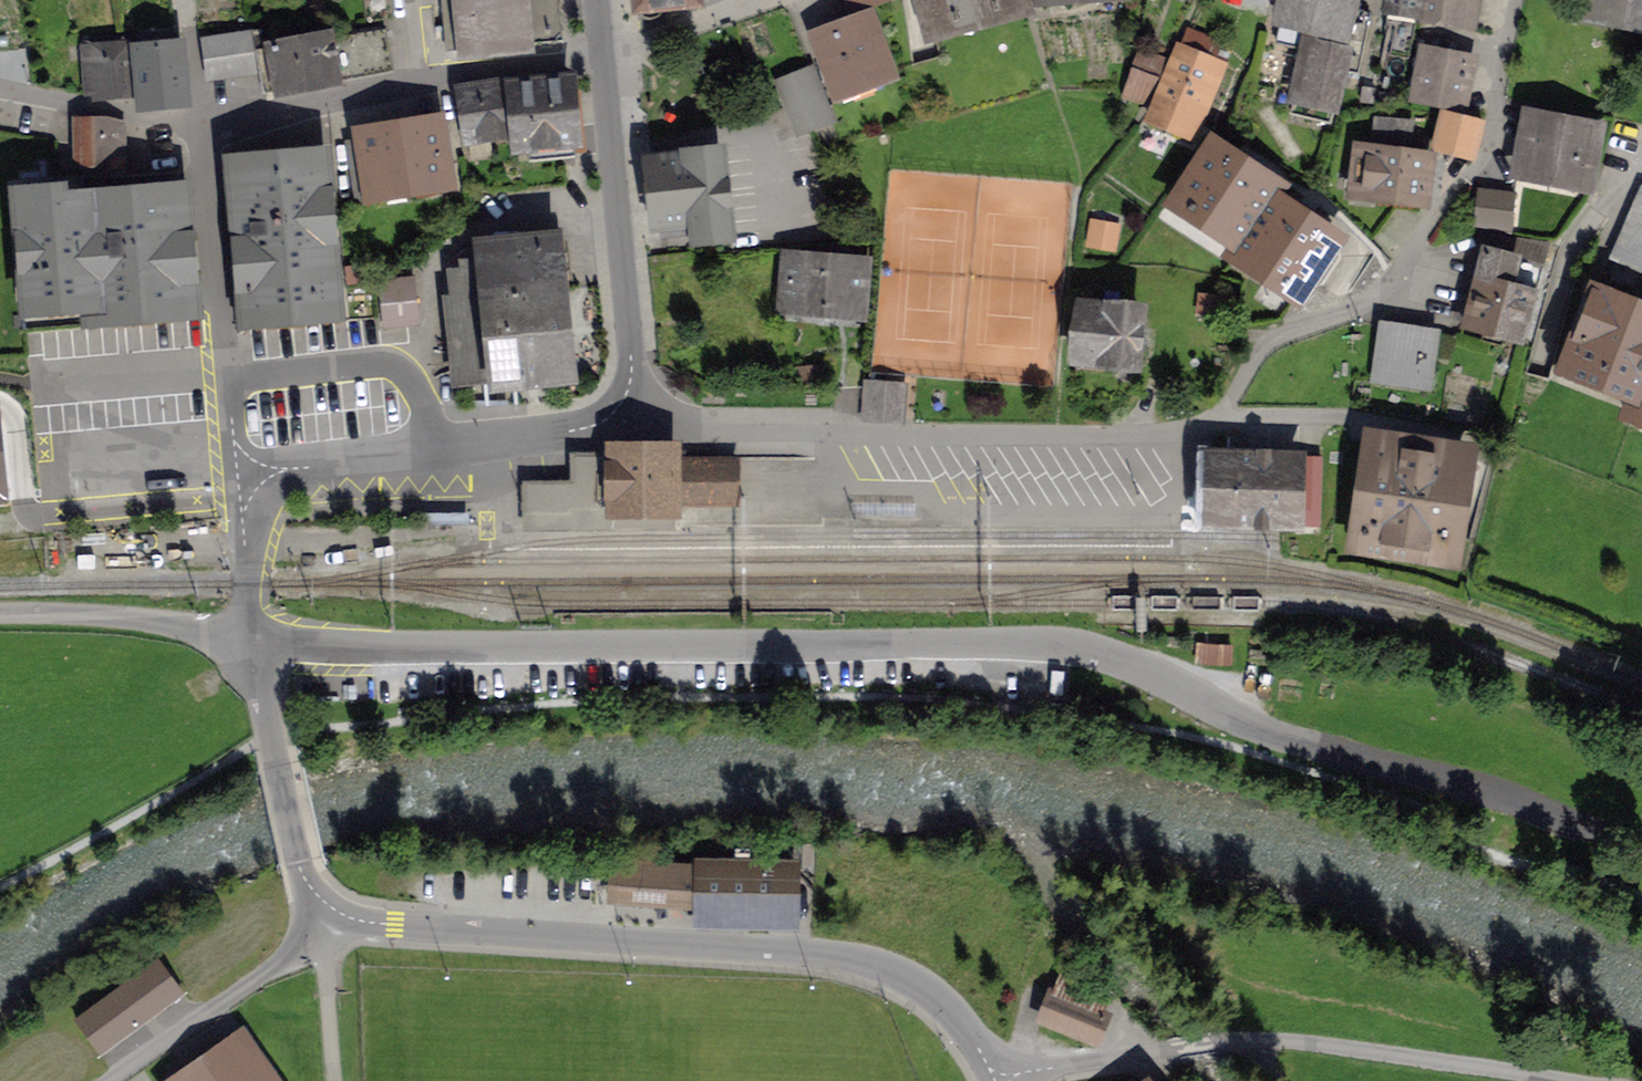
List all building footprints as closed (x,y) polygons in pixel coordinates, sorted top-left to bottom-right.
[(446,51),(563,40),(559,0),(441,0),(446,51)] [(663,6),(699,3),(698,0),(636,0),(637,9),(644,17),(652,19),(659,16),(663,6)] [(849,10),(875,0),(845,0),(849,10)] [(933,29),(1021,5),(1020,0),(925,0),(933,29)] [(1278,19),(1283,20),(1320,28),(1349,35),(1355,8),(1357,0),(1282,0),(1278,19)] [(1385,27),(1396,28),(1390,54),(1408,58),(1418,13),(1420,0),(1391,0),(1385,27)] [(1418,13),(1462,21),(1461,27),(1475,29),(1480,0),(1420,0),(1418,13)] [(1585,11),(1641,23),(1641,0),(1587,0),(1585,11)] [(1360,9),(1355,8),(1349,35),(1320,28),(1283,20),(1277,44),(1305,50),(1291,113),(1330,122),(1342,71),(1357,74),(1370,15),(1359,13),(1360,9)] [(870,20),(818,39),(837,91),(889,72),(870,20)] [(1180,47),(1222,64),(1226,54),(1218,51),(1221,43),(1188,29),(1180,47)] [(392,70),(385,31),(333,41),(332,35),(258,50),(266,94),(392,70)] [(185,102),(180,44),(171,45),(170,32),(135,35),(141,106),(185,102)] [(250,36),(207,43),(211,76),(255,69),(250,36)] [(132,37),(84,41),(89,94),(137,90),(132,37)] [(1222,64),(1180,47),(1153,113),(1195,131),(1222,64)] [(1133,68),(1159,78),(1165,59),(1139,51),(1133,68)] [(1426,53),(1418,94),(1461,103),(1469,61),(1426,53)] [(1159,78),(1133,68),(1122,96),(1143,103),(1159,78)] [(831,119),(811,70),(779,83),(799,132),(831,119)] [(519,146),(527,145),(569,79),(514,85),(518,137),(519,146)] [(575,156),(569,79),(527,145),(529,160),(575,156)] [(518,137),(514,85),(513,82),(460,91),(471,158),(493,155),(491,142),(518,137)] [(1484,127),(1441,116),(1434,143),(1439,144),(1437,149),(1451,153),(1453,148),(1477,154),(1484,127)] [(1531,119),(1521,169),(1585,182),(1595,132),(1531,119)] [(1410,124),(1377,121),(1374,150),(1406,154),(1410,124)] [(125,123),(74,124),(75,162),(126,161),(125,123)] [(436,125),(363,137),(374,203),(447,191),(436,125)] [(1272,197),(1278,188),(1212,144),(1175,201),(1239,243),(1240,243),(1272,197)] [(1427,181),(1430,157),(1406,154),(1374,150),(1358,148),(1353,192),(1428,201),(1431,181),(1427,181)] [(719,154),(652,161),(658,224),(662,223),(664,236),(696,232),(697,236),(728,233),(719,154)] [(322,157),(235,164),(248,318),(335,311),(322,157)] [(1486,169),(1487,184),(1515,183),(1514,168),(1486,169)] [(1611,259),(1641,272),(1641,188),(1611,259)] [(1479,190),(1475,225),(1510,229),(1514,194),(1479,190)] [(54,194),(21,196),(30,306),(91,301),(92,317),(192,309),(182,192),(55,203),(54,194)] [(1240,243),(1239,243),(1233,252),(1299,296),(1337,239),(1272,197),(1240,243)] [(1116,251),(1123,222),(1093,215),(1086,243),(1116,251)] [(1462,301),(1457,319),(1523,337),(1549,243),(1495,235),(1491,253),(1486,252),(1472,304),(1462,301)] [(557,290),(568,289),(563,239),(484,247),(485,256),(475,257),(476,261),(466,262),(465,249),(450,263),(453,298),(446,298),(455,384),(565,373),(557,290)] [(789,258),(785,305),(859,311),(863,265),(789,258)] [(410,281),(382,283),(386,324),(414,321),(410,281)] [(1200,296),(1198,312),(1221,315),(1222,298),(1200,296)] [(1597,296),(1570,366),(1641,393),(1635,411),(1641,414),(1641,314),(1597,296)] [(1106,363),(1134,365),(1139,309),(1080,305),(1075,358),(1077,358),(1075,368),(1106,371),(1106,363)] [(1436,335),(1381,327),(1374,380),(1429,388),(1436,335)] [(802,383),(821,382),(820,370),(801,372),(802,383)] [(900,417),(902,389),(869,387),(867,415),(900,417)] [(1374,448),(1367,491),(1452,504),(1457,505),(1464,457),(1430,452),(1429,457),(1374,448)] [(575,457),(575,503),(615,503),(615,508),(672,507),(672,500),(712,499),(711,458),(679,458),(679,455),(672,454),(672,452),(615,452),(615,457),(575,457)] [(1319,458),(1209,454),(1207,521),(1298,524),(1318,525),(1319,458)] [(558,483),(526,484),(526,510),(558,509),(558,483)] [(1445,552),(1452,504),(1367,491),(1361,535),(1410,543),(1410,547),(1445,552)] [(791,870),(702,869),(617,863),(616,871),(614,896),(700,902),(699,915),(790,916),(791,870)] [(1623,898),(1599,887),(1596,895),(1620,905),(1623,898)] [(77,1020),(100,1052),(181,993),(158,961),(77,1020)] [(1098,1013),(1105,996),(1060,977),(1042,1020),(1096,1041),(1106,1016),(1098,1013)] [(178,1080),(268,1080),(238,1039),(178,1080)]
